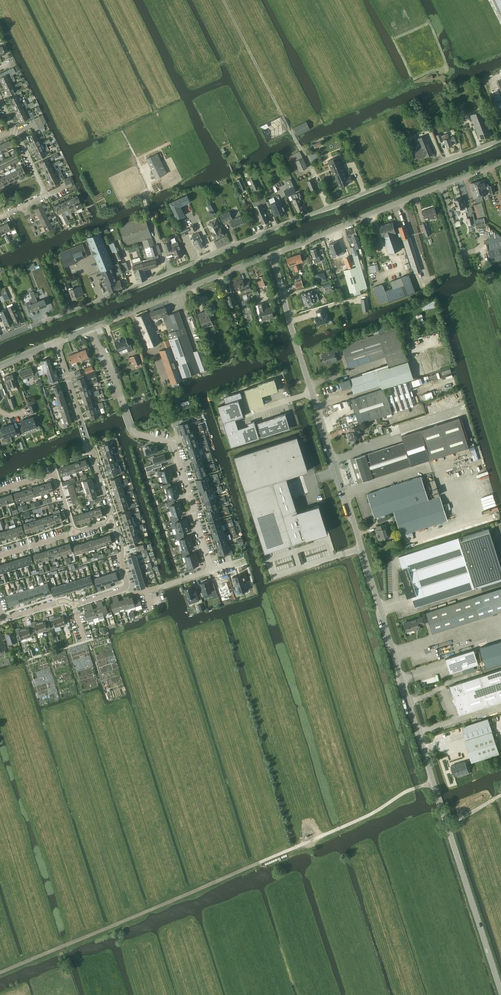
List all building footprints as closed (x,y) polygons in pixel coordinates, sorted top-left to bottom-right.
[(5,53),(6,54),(9,52),(5,44),(0,47),(0,56),(5,53)] [(0,78),(0,80),(2,84),(9,80),(14,78),(12,74),(11,72),(14,71),(13,68),(6,71),(8,74),(0,78)] [(12,86),(10,83),(15,80),(14,78),(9,80),(2,84),(5,90),(12,86)] [(12,86),(5,90),(7,95),(15,92),(13,88),(18,86),(17,84),(12,86)] [(21,93),(9,99),(12,105),(19,101),(22,100),(21,96),(22,96),(21,93)] [(22,100),(19,101),(12,105),(15,110),(22,107),(27,104),(24,99),(22,100)] [(22,107),(15,110),(18,116),(25,112),(27,111),(26,108),(28,107),(27,104),(22,107)] [(465,106),(460,108),(462,115),(469,112),(467,107),(466,108),(465,106)] [(30,110),(25,112),(18,116),(21,122),(27,119),(27,120),(31,118),(29,113),(31,112),(30,110)] [(491,135),(481,110),(470,115),(479,139),(491,135)] [(306,121),(294,127),(297,135),(310,129),(306,121)] [(37,138),(36,135),(40,132),(39,130),(27,136),(30,142),(37,138)] [(451,142),(455,140),(454,136),(449,138),(447,133),(441,136),(440,133),(436,135),(439,142),(444,140),(447,147),(452,145),(451,142)] [(37,138),(30,142),(33,147),(40,144),(42,143),(40,140),(45,137),(44,135),(37,138)] [(428,156),(433,154),(429,145),(430,145),(426,135),(418,138),(422,148),(414,151),(417,159),(428,155),(428,156)] [(9,140),(3,143),(7,150),(13,147),(9,140)] [(40,144),(33,147),(36,153),(43,149),(44,149),(43,145),(44,145),(46,144),(45,141),(42,143),(40,144)] [(43,149),(36,153),(38,159),(46,155),(48,154),(46,151),(49,150),(48,147),(46,148),(44,149),(43,149)] [(156,179),(167,173),(157,153),(146,159),(156,179)] [(338,156),(328,161),(334,175),(335,175),(343,171),(344,171),(338,156)] [(52,157),(40,162),(43,168),(50,165),(49,161),(51,160),(52,160),(53,159),(52,157)] [(300,171),(307,168),(303,157),(295,161),(300,171)] [(55,162),(53,163),(50,165),(43,168),(46,174),(53,170),(51,167),(56,165),(55,162)] [(20,177),(26,174),(21,165),(15,168),(17,170),(20,177)] [(53,170),(46,174),(49,180),(56,176),(60,174),(59,170),(61,169),(60,167),(58,168),(56,169),(53,170)] [(15,180),(20,177),(17,170),(11,173),(15,180)] [(343,171),(335,175),(340,187),(348,183),(352,181),(350,176),(346,178),(343,171)] [(9,182),(15,180),(11,173),(6,175),(9,182)] [(56,176),(49,180),(51,185),(58,182),(61,180),(60,177),(62,176),(60,174),(56,176)] [(6,175),(0,178),(4,185),(9,182),(6,175)] [(241,178),(237,180),(242,191),(246,189),(242,181),(241,178)] [(317,189),(313,179),(307,181),(311,191),(317,189)] [(478,181),(482,195),(487,194),(486,189),(489,188),(490,194),(495,192),(493,185),(488,186),(488,184),(486,185),(484,179),(478,181)] [(478,181),(470,183),(473,198),(474,197),(476,197),(477,199),(482,198),(482,195),(478,181)] [(289,189),(286,191),(289,197),(291,196),(297,193),(296,193),(294,187),(289,190),(289,189)] [(296,193),(297,193),(291,196),(298,212),(304,210),(299,199),(302,198),(300,191),(296,193)] [(177,219),(183,216),(179,206),(190,201),(187,195),(170,203),(177,219)] [(74,205),(75,205),(77,210),(83,207),(77,196),(71,198),(74,205)] [(259,200),(253,203),(257,214),(264,210),(262,205),(261,203),(266,201),(264,196),(259,199),(259,200)] [(69,208),(72,207),(74,211),(77,210),(75,205),(74,205),(71,198),(65,201),(69,208)] [(462,198),(453,200),(455,208),(456,207),(457,210),(463,208),(464,209),(466,208),(464,200),(462,201),(462,198)] [(280,215),(282,214),(282,215),(286,213),(280,200),(270,204),(276,216),(279,214),(280,215)] [(63,211),(66,216),(71,213),(69,208),(65,201),(60,204),(63,211)] [(45,204),(35,209),(37,215),(45,211),(43,208),(46,207),(45,204)] [(63,217),(66,216),(63,211),(60,204),(54,207),(57,214),(61,212),(63,217)] [(437,216),(436,215),(434,207),(422,211),(424,219),(428,217),(428,219),(437,216)] [(48,210),(45,211),(37,215),(40,221),(47,217),(46,214),(49,212),(48,210)] [(269,221),(264,210),(257,214),(262,224),(269,221)] [(229,211),(220,215),(223,222),(230,219),(231,220),(230,220),(233,227),(234,227),(233,227),(244,223),(241,215),(241,216),(233,219),(229,211)] [(466,218),(468,225),(469,225),(470,228),(474,227),(473,224),(474,224),(472,219),(475,218),(473,213),(470,214),(470,217),(466,218)] [(50,216),(47,217),(40,221),(43,226),(50,223),(48,219),(52,218),(50,216)] [(158,254),(161,253),(158,245),(154,246),(145,217),(119,225),(126,246),(142,241),(148,258),(158,254)] [(50,223),(43,226),(45,232),(53,228),(51,225),(54,223),(53,221),(50,223)] [(221,236),(224,235),(220,228),(219,226),(218,226),(215,221),(208,224),(208,225),(209,225),(212,232),(211,233),(214,240),(218,238),(219,238),(220,238),(220,237),(221,236)] [(5,232),(10,229),(11,230),(15,229),(12,222),(8,224),(7,223),(1,226),(5,232)] [(381,231),(393,227),(392,222),(379,226),(381,231)] [(422,224),(419,225),(421,232),(424,231),(426,236),(430,235),(425,222),(422,224)] [(398,227),(402,239),(409,237),(405,225),(398,227)] [(395,233),(393,227),(381,231),(388,253),(402,249),(396,233),(395,233)] [(184,233),(190,230),(188,228),(180,231),(183,236),(185,235),(184,233)] [(349,240),(352,239),(353,239),(352,237),(357,235),(354,228),(346,231),(349,240)] [(100,232),(87,237),(92,251),(95,258),(101,271),(114,266),(100,232)] [(198,233),(192,236),(194,240),(194,241),(193,241),(195,245),(196,244),(198,249),(205,245),(201,237),(198,233)] [(353,239),(352,239),(355,245),(356,245),(357,248),(360,247),(359,244),(360,243),(357,235),(352,237),(353,239)] [(500,236),(485,241),(491,262),(500,259),(500,237),(500,236)] [(177,242),(171,244),(173,248),(172,248),(173,250),(177,258),(178,259),(180,258),(180,257),(183,256),(179,245),(177,242)] [(335,242),(329,245),(332,252),(330,252),(332,257),(337,255),(338,257),(341,255),(340,252),(339,253),(335,242)] [(84,258),(87,256),(83,243),(59,252),(65,267),(77,262),(76,261),(84,258)] [(316,248),(311,250),(313,257),(314,261),(320,260),(319,258),(317,252),(317,250),(316,248)] [(120,249),(115,252),(118,260),(124,258),(120,249)] [(158,254),(148,258),(148,259),(149,261),(156,259),(158,264),(161,263),(158,254)] [(300,254),(293,256),(298,269),(300,268),(298,264),(297,263),(303,261),(300,254)] [(356,267),(344,270),(344,271),(350,292),(367,288),(365,280),(360,264),(357,254),(353,255),(353,256),(356,267)] [(298,269),(293,256),(287,258),(290,267),(294,266),(296,271),(298,270),(298,269)] [(149,261),(143,262),(145,269),(158,266),(158,264),(156,259),(149,261)] [(133,262),(133,263),(133,265),(136,275),(146,272),(145,269),(143,262),(142,261),(142,260),(141,260),(133,262)] [(368,266),(370,273),(379,271),(377,264),(368,266)] [(117,281),(111,267),(101,271),(106,285),(114,282),(117,281)] [(146,272),(136,275),(137,282),(148,279),(146,272)] [(392,287),(385,290),(383,285),(381,284),(373,287),(379,304),(388,300),(389,302),(415,293),(411,281),(414,281),(411,272),(408,273),(409,274),(401,277),(390,281),(392,287)] [(324,274),(315,276),(317,281),(322,280),(322,282),(326,281),(326,279),(324,274)] [(259,277),(262,286),(268,283),(265,275),(259,277)] [(242,293),(253,289),(250,281),(244,283),(243,279),(234,282),(237,291),(240,290),(242,293)] [(120,280),(116,281),(114,282),(117,290),(123,288),(120,280)] [(114,282),(106,285),(109,293),(117,290),(114,282)] [(324,293),(334,290),(332,282),(322,286),(324,293)] [(77,297),(84,294),(81,286),(71,289),(72,292),(70,292),(73,299),(77,298),(77,297)] [(4,287),(0,289),(0,290),(5,301),(9,298),(4,287)] [(312,290),(301,294),(305,306),(306,306),(307,306),(308,306),(310,306),(311,304),(316,303),(316,302),(313,294),(312,290)] [(229,307),(237,304),(233,294),(226,296),(229,307)] [(30,302),(26,303),(28,310),(32,308),(33,310),(40,308),(37,301),(36,297),(32,299),(29,300),(30,302)] [(37,301),(40,308),(46,305),(44,299),(37,301)] [(262,320),(273,317),(270,308),(265,309),(264,303),(259,304),(262,320)] [(13,305),(8,307),(14,321),(12,322),(12,321),(14,327),(21,324),(16,312),(16,311),(15,308),(14,308),(13,305)] [(170,319),(168,315),(165,307),(159,309),(161,317),(162,317),(163,317),(165,321),(170,319)] [(7,330),(14,327),(12,321),(6,309),(1,311),(0,308),(0,314),(7,330)] [(318,325),(329,322),(326,314),(324,308),(316,311),(318,316),(315,317),(318,325)] [(161,317),(159,309),(151,312),(153,319),(158,317),(158,318),(161,317)] [(179,311),(168,315),(170,319),(165,321),(170,334),(168,335),(169,339),(172,345),(177,359),(185,377),(202,370),(209,368),(202,349),(195,352),(179,311)] [(202,325),(212,322),(209,312),(206,313),(206,311),(198,313),(202,325)] [(136,317),(148,347),(161,343),(152,321),(151,322),(147,312),(136,317)] [(394,322),(383,326),(385,333),(396,330),(394,322)] [(343,346),(343,347),(350,367),(355,366),(354,365),(387,354),(391,365),(406,361),(396,330),(385,333),(343,346)] [(126,336),(114,341),(118,350),(122,348),(123,350),(127,348),(128,351),(133,349),(129,341),(128,342),(126,336)] [(167,347),(159,350),(171,384),(179,381),(183,380),(182,378),(183,377),(172,346),(172,345),(167,347)] [(86,349),(78,352),(81,359),(84,358),(85,360),(89,358),(86,349)] [(333,353),(337,352),(336,349),(332,350),(333,351),(322,355),(325,363),(336,360),(333,353)] [(143,362),(148,360),(147,357),(146,357),(143,351),(140,352),(143,362)] [(77,361),(74,354),(68,356),(71,363),(77,361)] [(137,355),(132,357),(134,362),(135,366),(136,365),(140,363),(141,363),(137,355)] [(39,375),(47,372),(49,371),(48,368),(51,368),(52,367),(50,358),(41,361),(44,368),(38,370),(39,375)] [(349,379),(342,381),(343,385),(344,386),(351,384),(354,393),(381,384),(382,388),(414,378),(408,361),(389,367),(388,366),(376,370),(363,374),(349,379)] [(20,371),(22,379),(23,379),(24,381),(24,382),(25,382),(26,382),(27,381),(28,381),(28,380),(27,377),(33,375),(34,380),(39,378),(36,369),(32,370),(31,367),(20,371)] [(53,370),(52,367),(51,368),(48,368),(49,371),(47,372),(50,381),(51,381),(57,379),(58,378),(56,369),(53,370)] [(450,368),(441,371),(443,377),(452,374),(450,368)] [(5,376),(6,381),(5,381),(6,383),(7,383),(9,388),(16,385),(12,374),(5,376)] [(84,375),(76,378),(79,385),(86,383),(84,375)] [(276,385),(274,378),(268,380),(270,387),(276,385)] [(258,385),(244,389),(250,409),(265,404),(262,396),(277,391),(275,386),(277,386),(276,385),(270,387),(268,380),(258,384),(258,385)] [(394,411),(416,404),(409,381),(387,388),(389,394),(386,395),(384,389),(351,399),(359,423),(392,412),(390,406),(392,405),(394,411)] [(81,391),(88,389),(86,383),(79,385),(81,391)] [(54,390),(50,392),(51,394),(55,393),(62,391),(60,384),(56,386),(53,387),(54,390)] [(83,397),(90,395),(88,389),(81,391),(83,397)] [(57,399),(64,397),(62,391),(55,393),(57,399)] [(240,396),(239,392),(226,396),(228,403),(238,399),(237,397),(240,396)] [(92,401),(90,395),(83,397),(85,403),(92,401)] [(59,405),(66,403),(64,397),(57,399),(59,405)] [(243,416),(238,399),(228,403),(218,406),(223,422),(243,416)] [(94,407),(92,401),(85,403),(87,409),(94,407)] [(61,411),(68,409),(66,403),(59,405),(61,411)] [(94,407),(87,409),(88,415),(90,415),(91,419),(99,416),(98,412),(96,406),(94,407)] [(63,417),(70,415),(68,409),(61,411),(63,417)] [(70,415),(63,417),(64,423),(63,424),(64,427),(70,425),(69,422),(72,421),(70,415)] [(281,415),(276,416),(257,422),(262,436),(290,428),(286,417),(282,418),(281,415)] [(30,417),(26,418),(30,428),(35,426),(36,428),(40,427),(36,416),(33,417),(32,416),(30,417)] [(30,428),(26,418),(23,419),(23,420),(21,421),(18,422),(22,434),(25,432),(24,430),(30,428)] [(183,422),(179,424),(180,429),(189,426),(191,426),(189,418),(188,419),(182,421),(183,422)] [(236,418),(223,423),(224,425),(227,435),(241,431),(240,428),(236,418)] [(355,457),(350,459),(358,483),(363,481),(468,447),(459,418),(423,429),(420,430),(402,436),(404,442),(355,457)] [(10,424),(7,425),(10,435),(16,433),(17,436),(20,435),(18,429),(15,430),(13,423),(10,424)] [(241,431),(227,435),(231,446),(259,437),(255,423),(240,428),(241,431)] [(7,425),(3,426),(3,427),(1,428),(2,431),(0,431),(0,437),(2,442),(5,440),(4,437),(10,435),(7,425)] [(189,426),(180,429),(182,434),(184,433),(187,432),(191,431),(193,430),(191,426),(189,426)] [(357,433),(360,432),(359,426),(352,428),(353,432),(347,433),(349,440),(359,437),(357,433)] [(187,432),(184,433),(185,438),(194,435),(196,434),(194,430),(193,430),(191,431),(187,432)] [(194,435),(185,438),(187,443),(196,440),(198,440),(197,434),(196,434),(194,435)] [(297,436),(234,456),(264,552),(312,537),(312,536),(314,536),(314,537),(317,536),(316,532),(325,529),(321,517),(323,517),(323,516),(321,517),(317,505),(297,511),(286,477),(308,470),(297,436)] [(110,449),(111,450),(115,449),(114,447),(110,448),(108,442),(102,444),(103,444),(100,445),(102,451),(110,449)] [(198,445),(188,448),(190,453),(199,450),(200,450),(199,444),(197,445),(198,445)] [(149,446),(145,447),(148,455),(158,452),(156,445),(153,446),(149,447),(149,446)] [(112,455),(113,456),(117,455),(116,453),(112,454),(111,450),(110,449),(102,451),(104,458),(112,455)] [(161,462),(166,461),(164,454),(153,458),(155,464),(151,465),(152,469),(162,466),(161,462)] [(114,460),(113,456),(112,455),(104,458),(106,464),(114,461),(114,462),(119,461),(118,459),(114,460)] [(86,459),(80,461),(82,469),(88,467),(86,459)] [(78,471),(82,469),(80,461),(74,463),(76,471),(77,473),(79,472),(78,471)] [(116,467),(116,468),(120,467),(120,465),(116,466),(114,462),(114,461),(106,464),(108,470),(116,467)] [(76,471),(74,463),(68,465),(70,473),(76,471)] [(61,476),(70,473),(68,465),(61,467),(62,468),(59,469),(61,476)] [(118,473),(116,468),(116,467),(108,470),(110,476),(118,474),(122,473),(122,471),(118,473)] [(162,476),(172,473),(171,470),(170,470),(170,468),(158,472),(159,477),(162,476)] [(173,476),(172,473),(162,476),(163,481),(173,478),(172,476),(173,476)] [(371,492),(367,493),(375,517),(394,511),(428,500),(421,476),(377,490),(378,493),(372,495),(371,492)] [(113,486),(121,483),(119,477),(111,479),(113,486)] [(206,477),(196,480),(198,485),(207,482),(206,477)] [(85,487),(94,484),(92,478),(83,481),(85,487)] [(435,496),(439,495),(435,480),(430,481),(435,496)] [(207,482),(198,485),(200,490),(202,490),(211,487),(211,486),(210,481),(207,482)] [(44,484),(47,492),(57,489),(55,483),(51,484),(51,482),(44,484)] [(123,489),(121,483),(113,486),(115,492),(123,489)] [(170,483),(163,485),(164,488),(166,488),(168,493),(178,490),(177,487),(176,484),(171,486),(170,483)] [(43,493),(47,492),(44,484),(39,486),(41,494),(42,496),(44,495),(43,493)] [(95,490),(94,484),(85,487),(87,493),(95,490)] [(35,496),(41,494),(39,486),(32,488),(35,496)] [(29,489),(26,489),(29,498),(30,500),(32,499),(32,497),(35,496),(32,488),(32,487),(29,488),(29,489)] [(26,499),(29,498),(26,489),(20,491),(23,500),(24,501),(26,501),(26,499)] [(125,495),(123,489),(115,492),(117,498),(125,495)] [(95,490),(87,493),(89,499),(97,497),(95,490)] [(168,493),(167,493),(168,498),(167,499),(168,502),(169,502),(174,500),(176,500),(175,497),(179,495),(178,493),(179,493),(178,490),(168,493)] [(19,501),(23,500),(20,491),(14,493),(18,503),(20,502),(19,501)] [(12,494),(6,496),(8,503),(15,501),(12,494)] [(127,501),(125,495),(117,498),(118,504),(127,501)] [(6,496),(0,498),(2,504),(8,503),(6,496)] [(214,497),(205,500),(206,505),(216,502),(218,501),(217,496),(214,497)] [(440,496),(428,500),(394,511),(401,535),(447,520),(440,496)] [(172,510),(182,507),(181,504),(180,504),(179,502),(175,504),(174,500),(169,502),(168,502),(167,503),(168,506),(170,505),(172,510)] [(127,501),(118,504),(120,510),(129,507),(127,501)] [(216,502),(206,505),(207,508),(208,510),(216,508),(218,507),(220,506),(218,501),(216,502)] [(95,509),(97,517),(103,515),(101,507),(95,509)] [(183,510),(182,507),(172,510),(173,516),(170,517),(171,520),(178,518),(177,515),(183,513),(182,510),(183,510)] [(217,513),(216,508),(208,510),(206,511),(208,516),(217,513)] [(91,519),(97,517),(95,509),(89,511),(91,519)] [(60,512),(54,514),(57,522),(63,520),(62,518),(66,517),(64,511),(60,513),(60,512)] [(85,521),(91,519),(89,511),(83,513),(85,521)] [(123,519),(132,517),(130,511),(121,513),(123,519)] [(217,513),(208,516),(209,521),(219,518),(221,517),(220,512),(217,513)] [(79,523),(85,521),(83,513),(73,516),(75,524),(79,523)] [(51,524),(57,522),(54,514),(48,516),(51,524)] [(45,526),(51,524),(48,516),(42,518),(45,526)] [(125,525),(133,523),(132,517),(123,519),(125,525)] [(39,528),(45,526),(42,518),(36,520),(39,528)] [(177,527),(188,524),(187,521),(186,521),(186,518),(179,520),(178,518),(171,520),(172,523),(175,522),(177,527)] [(39,528),(36,520),(30,522),(33,530),(39,528)] [(220,520),(210,523),(212,528),(221,525),(220,520)] [(26,532),(33,530),(30,522),(24,524),(26,532)] [(135,529),(133,523),(125,525),(127,531),(135,529)] [(384,536),(389,534),(385,523),(377,526),(379,533),(377,534),(379,540),(385,538),(384,536)] [(177,527),(175,528),(177,534),(176,534),(177,537),(184,535),(183,532),(189,530),(189,527),(188,524),(177,527)] [(22,525),(16,527),(18,534),(24,532),(22,525)] [(221,525),(212,528),(213,533),(223,530),(221,525)] [(18,534),(16,527),(10,529),(12,536),(18,534)] [(460,537),(461,540),(475,585),(476,588),(481,587),(500,580),(500,568),(489,531),(488,528),(460,537)] [(10,529),(4,531),(6,538),(12,536),(10,529)] [(137,535),(135,529),(127,531),(129,537),(137,535)] [(223,530),(213,533),(214,537),(215,539),(224,536),(227,535),(226,533),(224,534),(223,530)] [(104,536),(106,544),(112,543),(112,542),(110,536),(110,534),(104,536)] [(137,535),(129,537),(131,543),(139,541),(140,540),(140,538),(138,538),(137,535)] [(180,539),(182,545),(192,541),(191,538),(190,536),(185,538),(184,535),(177,537),(178,540),(180,539)] [(224,536),(215,539),(217,544),(228,540),(227,535),(224,536)] [(100,546),(106,544),(104,536),(98,538),(100,546)] [(94,548),(100,546),(98,538),(92,540),(94,548)] [(410,597),(411,596),(415,608),(417,607),(474,588),(458,538),(401,556),(398,557),(402,568),(401,569),(404,580),(405,580),(407,585),(406,585),(410,597)] [(88,550),(94,548),(92,540),(86,542),(88,550)] [(228,540),(217,544),(218,549),(230,545),(228,540)] [(181,551),(182,554),(189,552),(188,549),(194,547),(193,545),(193,544),(192,541),(182,545),(183,550),(181,551)] [(86,542),(80,544),(82,552),(88,550),(86,542)] [(64,545),(66,553),(73,551),(70,543),(64,545)] [(76,554),(82,552),(80,544),(74,546),(76,554)] [(60,555),(66,553),(64,545),(58,547),(60,555)] [(230,545),(218,549),(220,554),(225,553),(226,556),(233,553),(230,545)] [(54,557),(60,555),(58,547),(52,549),(54,557)] [(48,559),(54,557),(52,549),(46,551),(48,559)] [(40,553),(42,561),(48,559),(46,551),(40,553)] [(185,556),(187,562),(198,558),(197,555),(196,555),(195,553),(190,555),(189,552),(182,554),(183,557),(185,556)] [(36,563),(42,561),(40,553),(34,555),(36,563)] [(25,557),(27,564),(33,562),(31,555),(25,557)] [(128,563),(138,560),(136,555),(128,557),(129,560),(127,561),(128,563)] [(21,566),(27,564),(25,557),(19,559),(21,566)] [(198,558),(187,562),(189,567),(186,568),(187,571),(194,569),(194,566),(199,564),(198,562),(199,561),(198,558)] [(15,568),(21,566),(19,559),(13,561),(15,568)] [(9,570),(15,568),(13,561),(7,563),(9,570)] [(7,563),(1,565),(3,571),(9,570),(7,563)] [(141,571),(139,565),(131,568),(132,571),(128,572),(128,574),(141,571)] [(116,571),(110,573),(113,581),(116,580),(116,582),(119,581),(118,578),(120,578),(118,571),(116,572),(116,571)] [(243,573),(238,575),(241,583),(246,581),(243,573)] [(107,588),(109,587),(105,575),(100,576),(103,584),(105,583),(107,588)] [(241,583),(238,575),(232,577),(235,585),(241,583)] [(144,581),(142,576),(135,578),(135,581),(131,583),(131,585),(144,581)] [(212,593),(213,597),(214,598),(216,597),(218,597),(214,585),(210,586),(208,581),(209,581),(208,581),(201,583),(203,589),(202,590),(204,595),(212,593)] [(217,587),(220,596),(230,593),(227,581),(221,583),(222,585),(217,587)] [(246,581),(241,583),(243,591),(249,590),(246,581)] [(47,583),(42,585),(45,595),(51,593),(47,583)] [(241,583),(235,585),(238,593),(243,591),(241,583)] [(45,595),(42,585),(37,586),(40,597),(45,595)] [(37,586),(32,588),(35,598),(40,597),(37,586)] [(184,588),(187,597),(188,601),(194,599),(195,601),(199,599),(198,597),(198,596),(198,595),(195,588),(195,589),(193,589),(192,586),(184,588)] [(30,600),(35,598),(32,588),(27,590),(30,600)] [(426,612),(433,633),(500,611),(500,588),(426,612)] [(25,601),(30,600),(27,590),(22,591),(25,601)] [(20,603),(25,601),(22,591),(17,593),(20,603)] [(17,593),(11,594),(15,605),(20,603),(17,593)] [(15,605),(11,594),(6,596),(9,606),(15,605)] [(134,601),(132,596),(129,597),(129,595),(126,596),(129,606),(130,608),(135,607),(138,606),(137,601),(134,601)] [(119,609),(115,596),(113,597),(114,602),(111,603),(114,613),(120,612),(119,609)] [(124,608),(122,599),(119,600),(117,596),(115,596),(119,609),(124,608)] [(124,599),(122,599),(124,608),(125,610),(130,608),(129,606),(126,596),(124,597),(124,599)] [(104,617),(103,614),(99,601),(97,602),(98,607),(95,608),(99,619),(104,617)] [(99,601),(103,614),(108,612),(109,616),(112,615),(109,605),(106,606),(106,604),(103,605),(102,601),(99,601)] [(94,620),(89,604),(86,605),(88,610),(85,611),(88,622),(94,620)] [(99,619),(95,608),(93,608),(91,604),(89,604),(94,620),(99,619)] [(58,616),(61,626),(66,624),(66,623),(69,622),(67,618),(68,618),(66,611),(62,613),(63,614),(58,616)] [(53,616),(49,617),(51,623),(52,623),(53,627),(54,627),(56,632),(61,630),(60,626),(61,626),(58,616),(55,617),(53,617),(53,616)] [(45,620),(40,621),(43,631),(48,630),(48,629),(51,628),(48,617),(44,618),(45,620)] [(420,624),(424,623),(422,617),(404,623),(407,632),(417,628),(417,630),(421,629),(420,624)] [(43,631),(40,621),(35,623),(34,621),(31,622),(32,624),(34,633),(38,632),(38,633),(43,631)] [(35,634),(34,633),(32,624),(28,625),(28,626),(24,628),(27,638),(32,636),(31,635),(35,634)] [(21,639),(27,638),(24,628),(19,629),(18,628),(15,629),(18,640),(21,639)] [(9,644),(17,641),(14,631),(6,634),(9,644)] [(479,647),(486,667),(500,662),(500,640),(479,647)] [(473,665),(478,663),(474,649),(445,658),(450,673),(462,669),(473,665)] [(475,670),(473,665),(462,669),(463,673),(475,670)] [(450,685),(454,700),(453,700),(455,703),(459,714),(500,701),(500,669),(450,685)] [(487,718),(463,726),(467,739),(464,740),(471,762),(499,753),(487,718)] [(451,766),(454,775),(463,772),(463,775),(468,773),(465,761),(451,766)]
